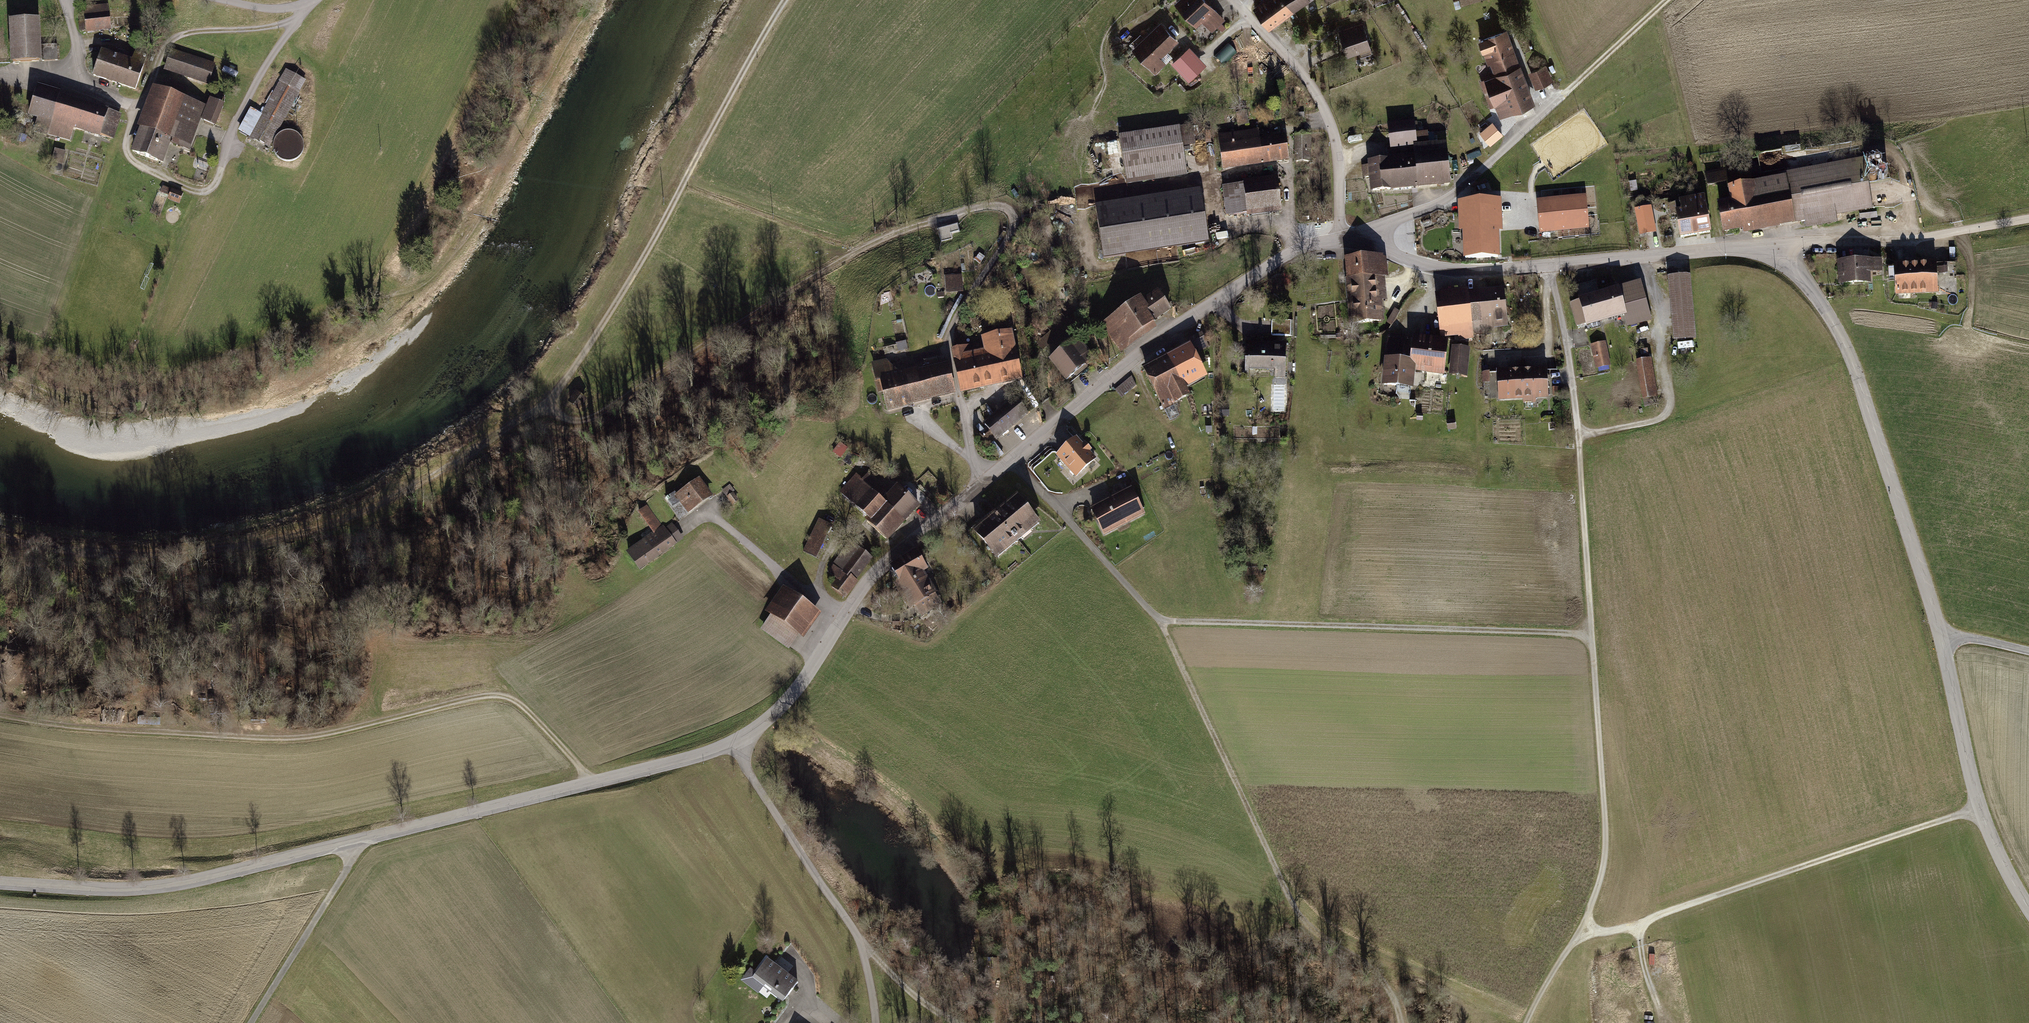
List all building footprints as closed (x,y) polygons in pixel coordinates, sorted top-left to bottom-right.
[(1174,4),(1197,29),(1204,23),(1214,34),(1228,21),(1209,0),(1179,0),(1174,4)] [(1256,8),(1269,27),(1293,10),(1285,0),(1265,0),(1266,1),(1256,8)] [(1293,10),(1304,0),(1285,0),(1293,10)] [(108,4),(83,7),(86,31),(110,28),(108,4)] [(37,22),(12,23),(14,62),(38,61),(37,22)] [(1163,25),(1134,51),(1155,74),(1167,64),(1163,59),(1180,44),(1163,25)] [(1366,25),(1340,33),(1348,59),(1373,52),(1366,25)] [(1507,30),(1480,40),(1489,63),(1492,62),(1497,75),(1520,67),(1507,30)] [(57,45),(41,46),(42,61),(57,60),(57,45)] [(119,59),(101,53),(93,75),(136,89),(148,51),(137,47),(131,64),(119,60),(119,59)] [(1203,65),(1188,50),(1174,64),(1189,79),(1203,65)] [(1217,56),(1223,62),(1229,56),(1223,50),(1217,56)] [(214,67),(170,52),(165,68),(209,82),(214,67)] [(1553,83),(1547,66),(1531,72),(1537,89),(1553,83)] [(1533,102),(1520,67),(1497,75),(1483,80),(1492,106),(1498,104),(1502,114),(1533,102)] [(305,81),(286,71),(249,137),(254,140),(255,138),(269,146),(305,81)] [(118,114),(37,90),(30,114),(39,117),(35,130),(70,140),(74,127),(111,138),(118,114)] [(199,104),(160,90),(146,130),(140,145),(136,144),(135,144),(132,150),(137,152),(137,153),(157,161),(166,137),(184,144),(199,104)] [(222,104),(212,99),(203,120),(214,125),(222,104)] [(1421,122),(1390,125),(1392,149),(1415,147),(1431,145),(1430,130),(1422,131),(1421,122)] [(1493,124),(1482,132),(1490,144),(1502,136),(1493,124)] [(142,128),(136,144),(140,145),(146,130),(142,128)] [(1184,129),(1120,138),(1127,184),(1190,176),(1184,129)] [(1260,131),(1218,136),(1222,172),(1291,163),(1287,136),(1261,140),(1260,131)] [(166,137),(157,161),(161,162),(168,142),(183,148),(184,144),(166,137)] [(1308,137),(1296,137),(1297,162),(1308,162),(1308,137)] [(1415,152),(1369,156),(1372,192),(1453,185),(1449,144),(1431,145),(1415,147),(1415,152)] [(1734,199),(1721,202),(1727,234),(1804,220),(1805,229),(1879,216),(1869,161),(1731,186),(1734,199)] [(1276,179),(1245,183),(1246,185),(1224,188),(1227,215),(1280,209),(1276,179)] [(181,200),(185,191),(164,184),(161,193),(181,200)] [(1202,188),(1096,202),(1104,259),(1210,244),(1202,188)] [(1709,196),(1682,200),(1684,212),(1677,213),(1681,240),(1714,235),(1709,196)] [(1586,199),(1539,203),(1541,230),(1589,226),(1586,199)] [(1497,202),(1464,203),(1466,258),(1498,257),(1497,202)] [(1651,208),(1637,211),(1642,235),(1656,232),(1651,208)] [(953,238),(952,232),(960,230),(958,223),(940,227),(943,240),(953,238)] [(1389,258),(1344,261),(1349,325),(1384,323),(1383,303),(1387,303),(1385,278),(1390,277),(1389,258)] [(1883,262),(1838,263),(1838,286),(1874,285),(1873,274),(1883,274),(1883,262)] [(1940,264),(1898,264),(1898,294),(1940,294),(1940,264)] [(946,291),(964,290),(963,272),(946,272),(946,291)] [(1693,278),(1670,280),(1674,341),(1697,340),(1693,278)] [(1640,282),(1570,301),(1577,324),(1624,311),(1628,324),(1650,318),(1640,282)] [(1507,290),(1438,295),(1441,339),(1510,334),(1507,290)] [(1142,297),(1103,326),(1124,354),(1159,328),(1156,323),(1171,311),(1157,294),(1146,302),(1142,297)] [(1292,323),(1272,322),(1272,336),(1292,336),(1292,323)] [(1194,345),(1145,368),(1164,409),(1191,397),(1186,388),(1209,377),(1197,351),(1213,344),(1207,330),(1190,338),(1194,345)] [(975,347),(954,351),(962,394),(1025,383),(1016,331),(984,337),(987,353),(977,355),(975,347)] [(1417,371),(1420,338),(1386,335),(1381,390),(1415,393),(1417,371)] [(1082,337),(1052,360),(1069,382),(1099,359),(1082,337)] [(1447,374),(1451,341),(1420,338),(1417,371),(1447,374)] [(1607,342),(1592,344),(1596,369),(1612,367),(1607,342)] [(1291,349),(1247,349),(1247,373),(1270,373),(1270,387),(1292,387),(1291,349)] [(1652,358),(1636,360),(1643,400),(1659,397),(1652,358)] [(956,396),(947,360),(905,369),(913,406),(956,396)] [(913,406),(905,369),(897,371),(895,361),(873,366),(877,382),(882,381),(889,411),(913,406)] [(1549,371),(1500,372),(1500,401),(1549,400),(1549,371)] [(1624,394),(1635,391),(1633,383),(1622,386),(1624,394)] [(585,401),(576,394),(569,403),(578,410),(585,401)] [(988,422),(1002,440),(1031,416),(1016,398),(988,422)] [(1077,439),(1058,456),(1077,476),(1095,459),(1089,452),(1090,450),(1085,445),(1084,446),(1077,439)] [(856,473),(837,493),(888,541),(919,508),(899,489),(893,496),(871,474),(864,481),(856,473)] [(702,481),(676,497),(689,516),(714,500),(702,481)] [(1133,487),(1090,508),(1104,536),(1147,515),(1133,487)] [(1020,496),(975,532),(998,559),(1042,523),(1020,496)] [(654,533),(624,554),(637,574),(687,541),(674,522),(665,528),(650,506),(640,512),(654,533)] [(820,520),(804,550),(820,559),(836,528),(820,520)] [(850,539),(827,569),(839,578),(831,588),(849,600),(879,560),(850,539)] [(925,562),(898,577),(923,621),(950,606),(925,562)] [(823,615),(783,589),(766,615),(806,641),(823,615)] [(797,988),(765,963),(752,979),(784,1004),(797,988)]
